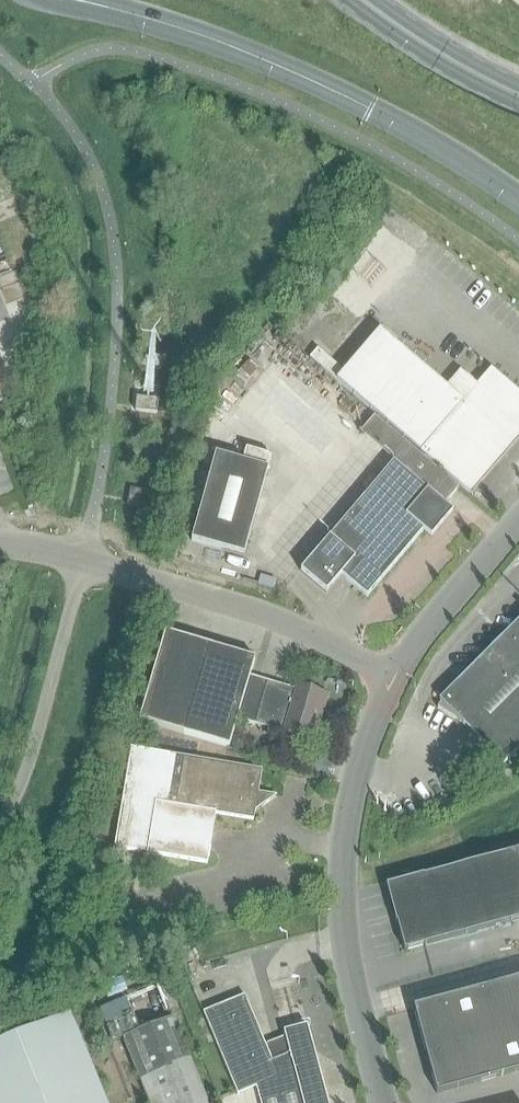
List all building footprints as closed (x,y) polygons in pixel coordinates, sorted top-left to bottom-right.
[(518,434),(518,393),(490,369),(476,385),(459,370),(445,387),(378,330),(343,371),(316,348),(308,357),(468,494),(518,434)] [(158,400),(136,397),(134,411),(156,413),(158,400)] [(393,462),(443,504),(457,488),(407,445),(393,462)] [(243,555),(267,469),(214,455),(191,541),(243,555)] [(325,593),(333,583),(340,575),(366,597),(422,531),(430,537),(452,512),(443,504),(393,462),(299,572),(325,593)] [(137,507),(141,491),(129,488),(126,505),(137,507)] [(261,575),(258,585),(272,590),(275,579),(261,575)] [(518,748),(518,619),(438,700),(503,764),(518,748)] [(268,728),(277,697),(280,685),(249,676),(254,659),(164,632),(138,720),(228,747),(236,720),(254,725),(254,724),(268,728)] [(292,701),(277,697),(268,728),(308,740),(313,723),(319,724),(327,695),(296,686),(292,701)] [(275,796),(257,793),(261,770),(130,748),(113,847),(206,863),(215,813),(253,819),(254,810),(275,796)] [(403,952),(518,920),(518,873),(513,851),(422,876),(422,875),(384,886),(393,916),(403,952)] [(121,976),(101,984),(107,999),(127,991),(121,976)] [(413,1008),(436,1094),(518,1071),(518,979),(413,1008)] [(265,1045),(244,995),(202,1012),(237,1095),(255,1087),(260,1102),(327,1102),(306,1025),(283,1031),(284,1037),(265,1045)] [(99,1087),(70,1015),(0,1044),(0,1102),(106,1102),(99,1087)] [(139,1078),(149,1102),(207,1102),(172,1017),(122,1038),(139,1078)]
